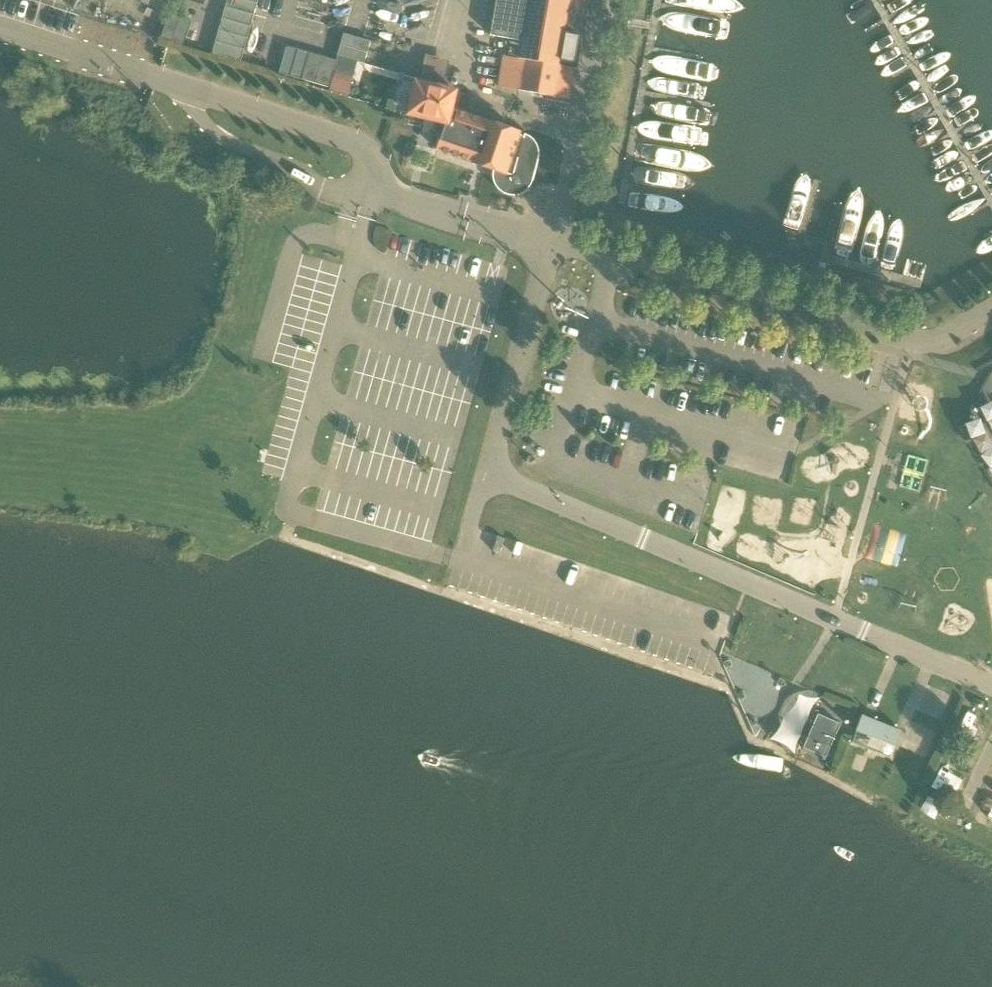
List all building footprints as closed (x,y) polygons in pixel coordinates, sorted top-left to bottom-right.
[(258,0),(227,0),(212,53),(241,61),(258,0)] [(491,35),(522,40),(519,58),(504,56),(499,86),(519,90),(558,97),(563,66),(577,69),(590,0),(498,0),(491,35)] [(183,45),(192,21),(170,14),(161,37),(183,45)] [(344,34),(337,56),(364,63),(370,42),(344,34)] [(329,87),(336,61),(287,47),(279,73),(329,87)] [(355,73),(348,71),(336,68),(330,90),(349,95),(355,73)] [(408,114),(434,121),(447,124),(443,145),(498,163),(496,170),(494,170),(493,175),(494,181),(496,186),(499,190),(503,193),(508,195),(513,196),(518,195),(523,193),(528,190),(531,186),(533,180),(534,177),(533,173),(532,169),(531,165),(528,162),(525,159),(522,157),(518,156),(517,158),(512,156),(519,132),(451,110),(456,91),(416,82),(408,114)] [(825,757),(840,724),(818,715),(803,748),(825,757)]
